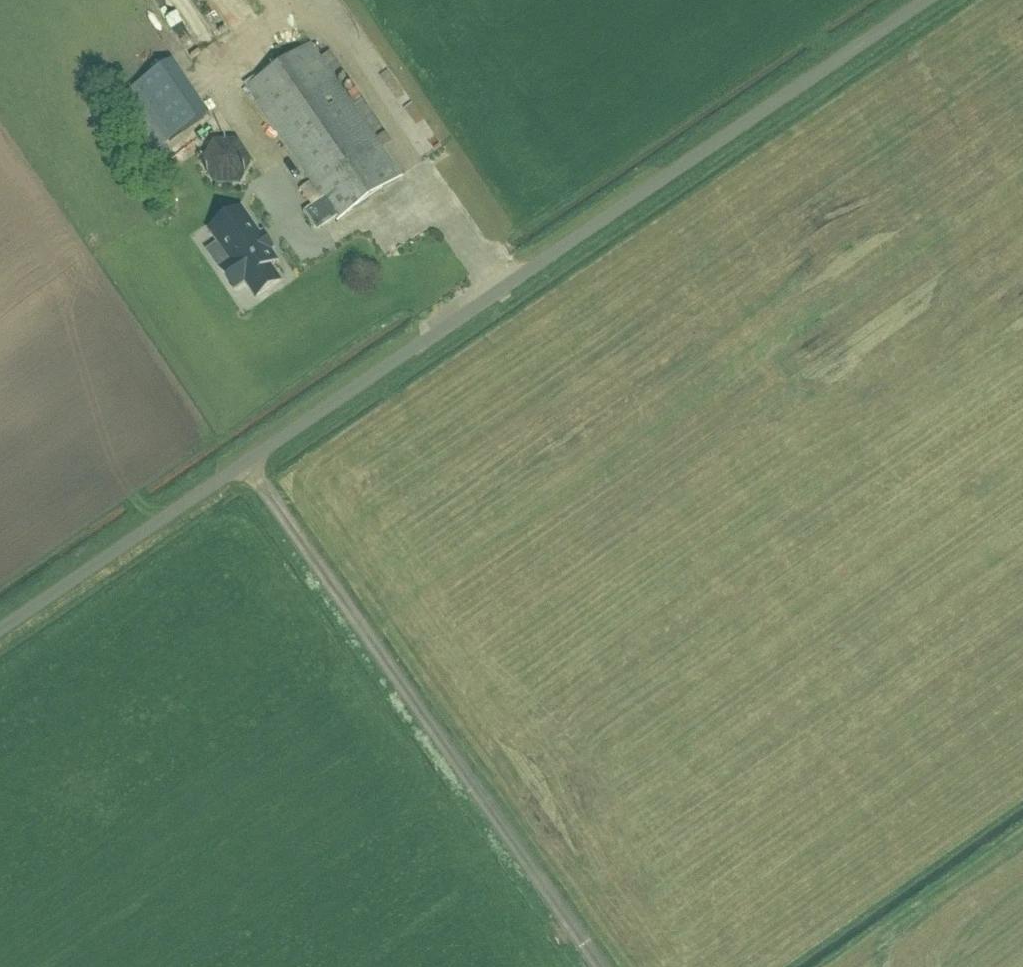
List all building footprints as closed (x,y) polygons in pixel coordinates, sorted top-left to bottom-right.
[(303,212),(315,231),(336,217),(338,221),(401,178),(311,45),(248,88),(313,184),(299,193),(310,208),(303,212)] [(210,114),(173,63),(117,103),(154,154),(210,114)] [(250,112),(257,130),(267,126),(260,109),(250,112)] [(247,186),(244,140),(209,142),(212,188),(247,186)] [(246,285),(256,300),(281,283),(271,267),(278,262),(271,252),(274,250),(263,235),(261,237),(252,224),(244,229),(235,214),(209,232),(231,263),(221,271),(235,292),(246,285)]
